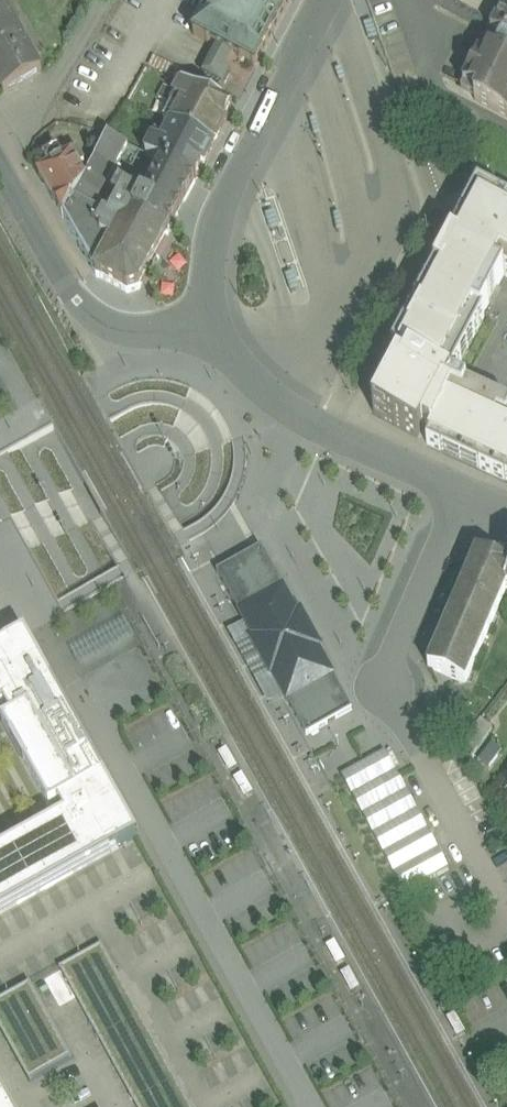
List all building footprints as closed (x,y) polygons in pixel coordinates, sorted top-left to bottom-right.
[(2,0),(0,0),(0,88),(3,93),(41,71),(2,0)] [(192,35),(217,48),(208,63),(221,70),(222,68),(224,69),(231,55),(255,68),(291,0),(210,0),(192,35)] [(493,31),(492,31),(491,33),(493,34),(493,33),(504,38),(506,40),(506,4),(493,31)] [(504,38),(495,54),(484,57),(480,55),(464,86),(479,94),(475,101),(506,117),(506,40),(504,38)] [(232,111),(183,85),(178,95),(165,88),(159,99),(172,106),(164,121),(214,146),(232,111)] [(214,146),(164,121),(146,156),(163,165),(195,182),(214,146)] [(144,201),(141,206),(142,206),(136,219),(117,209),(111,221),(105,218),(92,211),(98,201),(109,182),(128,146),(108,136),(96,161),(85,180),(78,192),(64,219),(95,273),(94,274),(96,277),(98,278),(99,278),(125,291),(125,292),(127,293),(138,289),(139,289),(140,287),(196,182),(195,182),(163,165),(144,201)] [(144,201),(163,165),(146,156),(128,146),(109,182),(120,189),(144,201)] [(71,156),(39,175),(54,201),(53,201),(63,219),(63,218),(64,219),(78,192),(85,180),(78,168),(83,165),(76,154),(72,157),(71,156)] [(144,201),(120,189),(105,218),(111,221),(117,209),(136,219),(142,206),(141,206),(144,201)] [(393,351),(410,360),(405,368),(399,365),(374,412),(418,436),(423,427),(433,432),(427,444),(506,481),(506,407),(451,381),(485,318),(483,317),(504,276),(506,277),(506,204),(479,189),(393,351)] [(298,615),(283,589),(261,550),(218,574),(240,613),(239,613),(254,640),(251,641),(271,677),(274,676),(307,736),(351,711),(317,651),(321,649),(301,613),(298,615)] [(478,553),(428,668),(465,684),(506,588),(505,587),(506,582),(506,566),(478,553)] [(133,841),(138,838),(25,634),(0,648),(0,710),(5,708),(11,719),(2,724),(50,810),(58,805),(65,817),(0,852),(0,915),(133,841)] [(492,729),(480,720),(462,744),(474,753),(492,729)] [(488,739),(476,757),(487,765),(499,747),(488,739)] [(396,892),(444,867),(383,750),(335,775),(396,892)] [(335,944),(327,949),(337,968),(345,963),(335,944)] [(105,952),(61,976),(135,1106),(191,1106),(105,952)] [(349,972),(341,976),(351,995),(360,991),(349,972)] [(0,1010),(0,1034),(30,1088),(72,1065),(32,992),(0,1010)] [(0,1085),(0,1106),(12,1106),(0,1085)]
